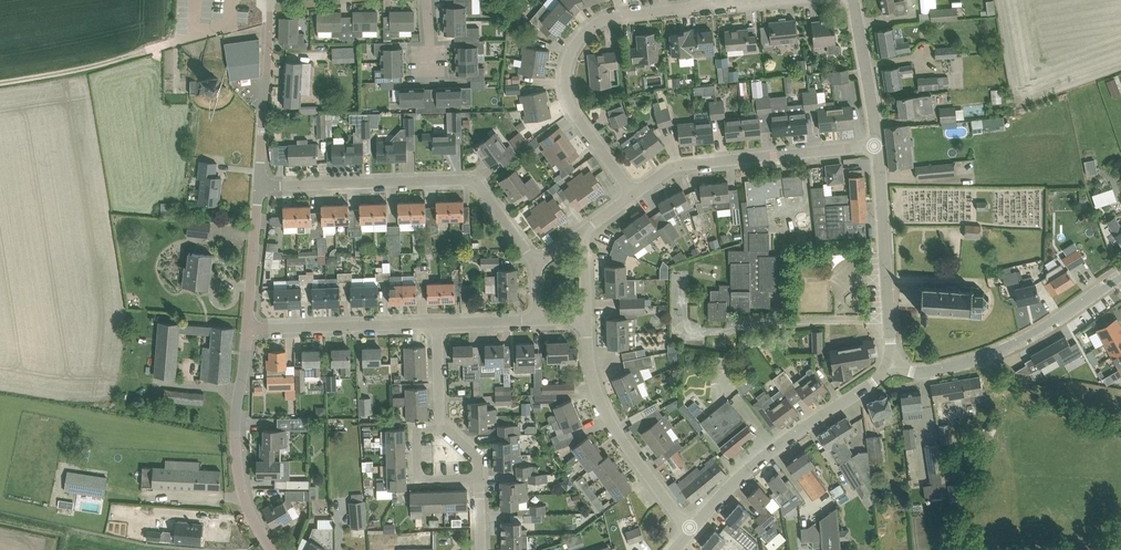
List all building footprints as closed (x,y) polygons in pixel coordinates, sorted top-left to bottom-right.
[(445,20),(450,20),(466,20),(466,13),(473,13),(472,0),(468,0),(459,0),(459,7),(444,7),(445,20)] [(551,10),(566,23),(571,17),(573,18),(581,8),(575,0),(560,0),(551,10)] [(598,0),(575,0),(581,8),(592,4),(592,2),(598,0)] [(895,10),(896,15),(907,12),(905,0),(903,0),(894,2),(894,0),(881,0),(884,12),(895,10)] [(994,0),(991,0),(986,1),(988,14),(996,13),(994,0)] [(521,14),(508,10),(504,23),(517,27),(521,14)] [(561,29),(566,23),(551,10),(542,20),(541,20),(537,25),(545,31),(554,39),(562,30),(561,29)] [(348,27),(348,39),(348,43),(355,43),(355,36),(363,36),(363,29),(378,29),(377,11),(354,12),(354,27),(348,27)] [(391,11),(391,15),(391,26),(384,26),(384,39),(392,39),(392,36),(400,35),(400,29),(414,29),(414,11),(391,11)] [(341,39),(348,39),(348,27),(342,27),(341,12),(318,12),(318,36),(341,36),(341,39)] [(281,18),(280,41),(295,41),(295,48),(308,48),(308,41),(305,41),(305,32),(298,32),(298,18),(281,18)] [(797,41),(795,18),(770,21),(772,44),(797,41)] [(812,21),(813,34),(814,40),(814,46),(828,45),(836,44),(834,19),(818,21),(812,21)] [(466,20),(450,20),(445,20),(445,34),(459,33),(459,40),(471,40),(480,40),(480,27),(466,27),(466,20)] [(694,55),(707,54),(715,53),(712,30),(704,31),(704,28),(691,29),(694,55)] [(757,50),(755,31),(748,32),(748,28),(725,30),(727,48),(745,47),(745,51),(757,50)] [(876,30),(878,43),(880,55),(897,52),(911,50),(909,41),(896,43),(895,40),(893,28),(876,30)] [(694,55),(691,29),(680,30),(681,33),(671,34),(673,54),(679,54),(680,57),(694,55)] [(658,59),(656,33),(638,35),(639,48),(633,48),(634,62),(641,61),(658,59)] [(531,45),(533,36),(522,34),(520,43),(531,45)] [(260,75),(260,38),(226,43),(231,79),(260,75)] [(484,39),(480,40),(471,40),(471,46),(456,47),(456,60),(478,60),(478,52),(484,52),(484,39)] [(389,48),(389,42),(375,42),(375,55),(382,54),(382,62),(403,61),(403,48),(389,48)] [(523,59),(546,63),(546,59),(548,59),(550,50),(523,45),(522,52),(524,53),(523,59)] [(355,61),(354,50),(354,46),(332,47),(333,62),(355,61)] [(957,46),(936,48),(936,58),(957,57),(957,46)] [(615,51),(589,54),(592,87),(609,85),(607,68),(617,67),(615,51)] [(725,81),(722,57),(716,58),(717,67),(718,66),(719,81),(725,81)] [(725,81),(736,80),(738,80),(738,70),(729,71),(728,57),(722,57),(725,81)] [(545,67),(546,63),(523,59),(522,66),(520,65),(519,72),(545,77),(547,67),(545,67)] [(806,59),(801,59),(801,67),(798,67),(795,68),(796,73),(807,71),(806,59)] [(457,73),(467,73),(471,73),(471,80),(485,79),(485,67),(478,67),(478,60),(456,60),(457,73)] [(311,86),(312,62),(286,61),(284,86),(283,105),(299,106),(301,106),(302,93),(302,85),(311,86)] [(382,62),(382,69),(375,69),(376,82),(381,82),(389,81),(389,75),(404,74),(403,61),(382,62)] [(628,75),(637,74),(636,63),(627,64),(628,75)] [(882,69),(886,89),(903,87),(900,73),(913,71),(912,64),(882,69)] [(847,70),(831,71),(832,82),(849,81),(847,70)] [(231,85),(231,79),(220,78),(218,77),(216,76),(213,75),(210,76),(208,77),(207,79),(205,80),(191,80),(191,86),(191,94),(205,94),(205,87),(212,93),(220,88),(224,88),(231,89),(231,85)] [(938,76),(918,78),(920,93),(939,92),(938,88),(949,87),(948,76),(938,77),(938,76)] [(680,77),(672,78),(673,85),(681,85),(680,77)] [(1120,92),(1115,78),(1106,82),(1112,96),(1120,92)] [(485,87),(485,79),(471,80),(471,87),(485,87)] [(741,94),(748,94),(746,81),(740,82),(741,94)] [(506,94),(521,93),(520,84),(506,85),(506,94)] [(716,93),(715,84),(705,85),(706,93),(706,95),(716,93)] [(774,134),(791,133),(787,105),(787,103),(771,105),(769,85),(762,86),(763,96),(765,112),(772,112),(774,134)] [(820,130),(837,128),(835,108),(834,100),(824,101),(823,91),(817,92),(817,91),(816,91),(816,86),(810,87),(810,91),(812,108),(818,107),(820,130)] [(431,112),(431,99),(424,99),(424,88),(424,87),(401,88),(401,106),(416,105),(417,112),(422,112),(431,112)] [(438,99),(431,99),(431,112),(446,111),(446,105),(461,104),(461,87),(437,87),(438,99)] [(999,102),(999,88),(990,89),(990,102),(999,102)] [(525,108),(548,103),(547,100),(548,99),(547,90),(520,95),(522,102),(524,101),(525,108)] [(804,103),(787,105),(791,133),(807,131),(805,109),(812,108),(810,91),(803,92),(804,103)] [(931,94),(928,94),(919,95),(898,98),(900,115),(921,112),(922,116),(926,116),(926,112),(933,111),(931,94)] [(765,112),(763,96),(757,97),(758,113),(765,112)] [(668,107),(665,100),(659,101),(667,125),(673,123),(668,107)] [(724,100),(717,101),(718,117),(725,117),(724,100)] [(667,125),(659,101),(653,102),(656,111),(655,111),(660,127),(667,125)] [(712,118),(718,117),(717,101),(710,102),(712,118)] [(548,103),(525,108),(526,114),(524,115),(526,122),(552,116),(550,107),(548,107),(548,103)] [(852,106),(835,108),(837,128),(854,126),(852,106)] [(957,121),(957,119),(961,118),(961,110),(956,110),(956,106),(939,108),(941,122),(957,121)] [(460,111),(451,112),(452,131),(460,131),(460,111)] [(629,121),(626,111),(610,117),(614,127),(629,121)] [(415,133),(414,129),(414,112),(405,112),(406,134),(415,133)] [(326,137),(326,134),(325,114),(317,114),(318,124),(318,138),(326,137)] [(276,120),(280,126),(287,120),(282,115),(276,120)] [(759,115),(742,117),(744,137),(761,136),(759,115)] [(744,137),(742,117),(725,119),(727,139),(744,137)] [(972,119),(973,127),(973,133),(984,132),(982,118),(972,119)] [(363,153),(362,143),(362,137),(370,136),(371,136),(371,127),(371,120),(362,120),(362,131),(354,132),(355,138),(355,143),(345,144),(335,144),(334,144),(334,162),(363,161),(363,153)] [(712,120),(695,122),(697,142),(714,140),(712,120)] [(526,127),(522,121),(516,125),(520,131),(526,127)] [(697,142),(695,122),(679,123),(681,144),(697,142)] [(652,129),(648,123),(635,133),(651,155),(664,145),(652,129)] [(901,125),(885,127),(890,169),(906,168),(904,146),(912,145),(914,144),(913,138),(903,139),(902,125),(901,125)] [(541,141),(545,147),(541,150),(547,157),(570,141),(560,127),(541,141)] [(456,133),(443,134),(443,133),(423,133),(424,143),(433,143),(433,152),(456,151),(456,133)] [(499,157),(505,165),(518,156),(510,145),(507,148),(496,133),(476,147),(489,165),(499,157)] [(651,155),(635,133),(634,133),(635,134),(622,144),(637,165),(651,155)] [(390,141),(378,141),(378,160),(407,160),(406,140),(402,140),(396,135),(390,141)] [(539,142),(535,137),(529,142),(533,148),(540,143),(539,142)] [(316,143),(308,144),(308,138),(298,139),(298,144),(290,144),(290,163),(317,162),(316,143)] [(516,144),(521,151),(529,145),(524,138),(516,144)] [(580,154),(570,141),(547,157),(553,165),(556,162),(561,168),(580,154)] [(593,167),(599,162),(593,155),(587,159),(593,167)] [(1095,159),(1085,161),(1087,175),(1097,173),(1095,159)] [(200,202),(219,204),(221,177),(216,176),(217,163),(200,161),(198,178),(203,178),(200,202)] [(823,186),(823,187),(832,186),(832,183),(844,182),(843,175),(842,163),(827,165),(828,177),(829,182),(823,183),(824,186),(823,186)] [(917,178),(933,177),(954,175),(953,164),(916,167),(917,178)] [(802,169),(789,171),(791,193),(804,192),(804,197),(812,196),(810,183),(803,183),(802,169)] [(833,195),(832,186),(823,187),(824,204),(826,204),(866,202),(864,175),(863,175),(863,169),(850,169),(852,193),(833,195)] [(501,180),(514,199),(526,191),(531,198),(541,190),(532,177),(525,183),(515,170),(501,180)] [(591,170),(585,175),(583,171),(575,176),(592,199),(605,189),(591,170)] [(779,194),(791,193),(789,171),(776,172),(777,186),(770,187),(772,200),(779,200),(779,194)] [(592,199),(575,176),(567,182),(570,186),(564,190),(578,209),(592,199)] [(717,209),(723,208),(731,207),(728,181),(714,183),(717,209)] [(717,209),(714,183),(700,184),(702,201),(709,201),(710,209),(717,209)] [(1113,188),(1109,189),(1092,195),(1096,206),(1117,200),(1113,188)] [(671,195),(683,219),(689,216),(685,208),(691,205),(683,189),(671,195)] [(671,195),(658,202),(662,209),(666,218),(673,214),(677,222),(683,219),(671,195)] [(555,197),(548,202),(545,198),(538,204),(555,226),(568,216),(555,197)] [(432,209),(432,233),(439,233),(439,224),(438,224),(438,220),(451,219),(451,200),(437,201),(437,209),(432,209)] [(464,200),(451,200),(451,219),(464,219),(464,223),(463,223),(464,232),(471,231),(470,206),(464,206),(464,200)] [(399,221),(413,220),(412,201),(399,202),(399,221)] [(426,201),(412,201),(413,220),(425,220),(426,224),(425,225),(426,252),(432,252),(432,233),(432,209),(426,209),(426,201)] [(388,202),(374,203),(375,222),(388,221),(388,202)] [(866,202),(826,204),(813,205),(817,237),(819,237),(819,241),(855,239),(855,234),(855,226),(846,227),(845,211),(853,210),(853,220),(867,219),(866,202)] [(349,203),(336,204),(336,223),(348,222),(348,235),(356,235),(355,209),(349,209),(349,203)] [(355,209),(356,235),(363,235),(362,222),(375,222),(374,203),(360,203),(360,209),(355,209)] [(322,212),(316,212),(317,237),(318,254),(326,253),(326,232),(336,231),(336,223),(336,204),(322,204),(322,212)] [(541,236),(555,226),(538,204),(530,209),(533,212),(527,216),(541,236)] [(284,206),(284,225),(298,224),(297,205),(284,206)] [(298,224),(298,232),(305,232),(305,224),(310,224),(310,237),(317,237),(316,212),(311,212),(311,205),(297,205),(298,224)] [(739,206),(732,207),(734,223),(741,222),(739,206)] [(634,219),(650,241),(655,237),(650,230),(656,225),(646,211),(634,219)] [(699,213),(704,228),(711,226),(706,211),(699,213)] [(697,231),(704,228),(699,213),(693,215),(697,231)] [(1115,216),(1107,221),(1114,233),(1120,244),(1120,226),(1115,216)] [(616,239),(613,247),(629,253),(632,255),(645,245),(650,241),(634,219),(623,228),(627,233),(618,240),(616,239)] [(668,220),(663,223),(673,238),(674,238),(680,233),(673,224),(670,219),(668,220)] [(211,222),(210,222),(188,220),(186,235),(209,238),(211,222)] [(666,243),(669,240),(673,238),(663,223),(657,227),(658,228),(657,229),(666,243)] [(981,225),(966,224),(965,236),(980,237),(981,225)] [(386,226),(388,254),(390,254),(395,253),(394,226),(386,226)] [(730,240),(729,236),(725,234),(721,235),(723,242),(730,240)] [(673,238),(669,240),(673,246),(677,243),(674,238),(673,238)] [(720,248),(720,246),(717,239),(710,241),(712,249),(713,250),(720,248)] [(626,260),(629,253),(613,247),(610,253),(615,255),(616,265),(606,265),(607,280),(635,279),(635,278),(627,278),(626,265),(625,265),(625,259),(626,260)] [(299,256),(318,256),(318,248),(313,248),(313,251),(299,251),(299,256)] [(1079,248),(1062,258),(1069,270),(1086,260),(1079,248)] [(266,258),(273,258),(274,250),(267,249),(266,258)] [(719,254),(728,279),(744,274),(739,258),(730,261),(728,252),(728,251),(719,254)] [(193,253),(189,286),(209,288),(213,255),(193,253)] [(712,285),(728,279),(719,254),(722,263),(714,266),(712,258),(712,257),(703,260),(712,285)] [(499,257),(482,258),(482,266),(500,266),(499,257)] [(265,266),(272,267),(273,258),(266,258),(265,266)] [(855,260),(856,280),(867,279),(865,259),(855,260)] [(712,285),(703,260),(695,262),(695,263),(696,263),(699,271),(690,274),(696,290),(712,285)] [(856,280),(855,260),(845,261),(846,281),(856,280)] [(846,281),(845,261),(835,262),(836,282),(846,281)] [(391,271),(390,262),(383,262),(383,266),(383,271),(384,271),(384,280),(389,280),(391,279),(391,276),(390,271),(391,271)] [(836,282),(835,262),(824,263),(826,282),(836,282)] [(1061,263),(1047,272),(1046,277),(1042,279),(1052,295),(1074,282),(1067,270),(1066,271),(1061,263)] [(801,286),(811,285),(809,265),(799,266),(801,286)] [(821,265),(809,265),(811,285),(823,284),(821,265)] [(801,286),(799,266),(789,267),(791,287),(801,286)] [(791,287),(789,267),(778,268),(779,288),(791,287)] [(429,301),(442,301),(442,282),(428,282),(428,278),(429,278),(429,269),(422,270),(423,296),(428,295),(429,301)] [(499,275),(492,275),(485,275),(485,284),(517,283),(517,269),(499,269),(499,275)] [(403,275),(403,283),(404,302),(417,302),(417,296),(423,296),(422,270),(414,270),(415,275),(403,275)] [(1013,282),(1018,304),(1039,299),(1035,283),(1020,286),(1017,271),(1003,275),(1005,284),(1013,282)] [(326,278),(327,305),(341,304),(341,298),(346,298),(345,272),(338,272),(338,277),(326,278)] [(352,304),(366,303),(365,285),(365,277),(352,277),(352,272),(345,272),(346,298),(352,298),(352,304)] [(300,278),(288,279),(288,287),(289,306),(303,305),(302,300),(308,299),(307,273),(301,273),(300,273),(300,278)] [(314,305),(327,305),(326,278),(314,278),(314,273),(307,273),(308,299),(313,299),(314,305)] [(390,303),(404,302),(403,283),(403,275),(391,276),(391,279),(389,280),(390,284),(390,303)] [(644,297),(637,298),(637,292),(636,293),(635,279),(607,280),(607,294),(627,293),(628,293),(629,298),(621,298),(621,306),(645,305),(644,297)] [(442,282),(442,301),(456,301),(455,282),(442,282)] [(517,283),(485,284),(486,293),(493,293),(500,292),(500,298),(518,297),(517,283)] [(378,284),(365,285),(366,303),(379,303),(378,284)] [(935,309),(945,310),(945,312),(946,313),(946,312),(956,313),(958,313),(958,311),(969,312),(969,314),(969,317),(982,318),(982,311),(984,311),(983,308),(986,305),(988,307),(989,305),(987,304),(987,299),(990,299),(989,297),(987,298),(984,294),(985,292),(983,291),(982,293),(978,293),(979,286),(961,285),(961,288),(960,287),(960,286),(958,286),(958,287),(948,286),(946,285),(946,288),(936,287),(936,285),(935,285),(934,287),(924,286),(924,284),(922,284),(922,286),(920,286),(920,288),(922,288),(921,307),(918,307),(918,308),(921,308),(921,311),(921,313),(923,315),(926,315),(928,313),(928,310),(927,309),(933,309),(933,312),(934,312),(935,309)] [(470,285),(461,285),(461,303),(470,302),(470,285)] [(289,306),(288,287),(275,287),(275,306),(289,306)] [(678,319),(703,310),(697,294),(681,299),(684,308),(676,311),(676,310),(675,311),(678,319)] [(621,313),(645,312),(645,305),(621,306),(621,313)] [(703,310),(678,319),(687,316),(689,324),(681,327),(681,326),(680,327),(683,335),(708,326),(703,310)] [(1120,331),(1120,324),(1116,315),(1095,328),(1103,341),(1120,331)] [(608,318),(609,333),(635,332),(635,319),(628,319),(628,318),(608,318)] [(180,331),(196,332),(196,324),(159,322),(155,375),(176,376),(180,331)] [(234,327),(196,324),(196,332),(213,334),(212,347),(204,346),(202,378),(230,380),(234,327)] [(708,326),(683,335),(686,343),(687,343),(687,342),(695,340),(698,348),(714,343),(708,326)] [(822,331),(812,332),(813,352),(823,352),(822,331)] [(1103,341),(1110,354),(1120,348),(1120,331),(1103,341)] [(609,347),(636,346),(636,332),(635,332),(609,333),(609,347)] [(783,334),(782,334),(781,334),(780,335),(779,335),(779,336),(778,337),(778,338),(778,339),(778,340),(779,341),(780,342),(781,342),(782,343),(783,343),(784,342),(785,342),(786,341),(786,340),(787,339),(787,338),(787,337),(786,337),(786,336),(786,335),(785,335),(784,334),(783,334)] [(1065,335),(1052,342),(1064,363),(1076,356),(1072,348),(1073,348),(1065,335)] [(864,344),(830,350),(835,378),(852,375),(850,366),(871,362),(870,356),(877,354),(875,346),(877,346),(876,345),(875,345),(874,339),(863,341),(864,344)] [(548,361),(561,361),(561,367),(578,367),(577,348),(569,348),(568,341),(548,342),(548,361)] [(1063,363),(1064,363),(1052,342),(1031,354),(1039,367),(1059,356),(1063,363)] [(517,343),(518,372),(526,372),(526,363),(535,362),(535,343),(517,343)] [(487,364),(495,364),(496,373),(504,373),(505,383),(511,383),(511,376),(511,365),(505,366),(504,344),(486,344),(487,364)] [(464,361),(464,380),(480,379),(480,371),(480,358),(473,358),(473,345),(455,345),(455,362),(464,361)] [(405,347),(405,362),(427,361),(426,346),(405,347)] [(351,348),(333,349),(333,364),(343,364),(343,374),(351,374),(350,364),(351,364),(351,348)] [(365,374),(392,373),(391,362),(382,363),(381,348),(364,348),(364,364),(365,374)] [(624,359),(648,355),(647,348),(622,352),(624,359)] [(1118,367),(1120,365),(1120,348),(1110,354),(1118,367)] [(304,367),(296,368),(296,391),(305,391),(305,376),(314,375),(321,375),(321,364),(321,349),(303,350),(304,365),(304,367)] [(679,349),(668,351),(670,362),(680,360),(679,349)] [(286,398),(288,398),(296,398),(296,391),(296,374),(295,374),(287,374),(287,366),(286,350),(271,351),(271,359),(268,359),(268,368),(268,372),(268,377),(268,389),(286,389),(286,398)] [(1095,355),(1092,350),(1086,353),(1089,359),(1095,355)] [(648,355),(643,356),(624,359),(626,373),(614,378),(619,391),(638,383),(643,381),(646,380),(640,368),(653,366),(651,354),(648,355)] [(740,357),(739,366),(741,369),(747,364),(741,356),(740,357)] [(427,361),(405,362),(406,378),(427,377),(427,361)] [(1026,364),(1016,370),(1015,370),(1015,371),(1030,373),(1031,372),(1026,364)] [(534,368),(535,386),(531,386),(531,394),(535,393),(543,393),(542,386),(543,386),(542,384),(542,368),(534,368)] [(817,373),(816,374),(812,368),(810,368),(807,370),(807,373),(803,376),(821,399),(825,396),(823,393),(828,389),(817,373)] [(784,369),(783,370),(779,374),(790,390),(795,386),(796,385),(794,382),(784,369)] [(754,385),(744,372),(736,378),(736,385),(739,390),(743,394),(754,385)] [(798,411),(785,393),(790,390),(779,374),(772,379),(780,389),(772,396),(777,403),(791,421),(795,418),(793,415),(798,411)] [(1113,379),(1110,374),(1103,378),(1106,383),(1113,379)] [(337,390),(337,375),(327,375),(328,390),(337,390)] [(803,376),(794,382),(796,385),(795,386),(808,403),(814,399),(816,403),(821,399),(803,376)] [(980,376),(931,384),(933,397),(934,401),(983,393),(980,376)] [(575,383),(553,384),(553,383),(542,384),(543,386),(543,393),(557,393),(575,392),(575,383)] [(643,396),(638,383),(619,391),(625,405),(643,397),(643,396)] [(406,388),(407,404),(428,403),(427,387),(406,388)] [(203,403),(204,391),(167,390),(167,402),(203,403)] [(923,407),(921,391),(901,393),(904,418),(911,417),(910,409),(923,407)] [(535,393),(535,402),(541,402),(558,401),(558,399),(557,393),(543,393),(535,393)] [(496,404),(512,403),(511,395),(495,395),(496,404)] [(880,398),(868,402),(874,419),(876,425),(884,423),(883,419),(885,418),(884,415),(893,412),(887,395),(885,396),(883,395),(881,395),(880,398)] [(777,403),(772,396),(771,396),(762,404),(767,411),(779,426),(784,422),(786,425),(791,421),(777,403)] [(372,414),(371,397),(359,398),(359,415),(372,414)] [(549,423),(552,421),(560,419),(579,410),(577,405),(575,406),(572,398),(554,406),(557,413),(554,415),(552,414),(548,415),(547,418),(549,423)] [(754,431),(728,399),(701,422),(727,453),(729,452),(731,454),(734,455),(740,449),(737,445),(754,431)] [(470,416),(497,415),(497,408),(488,409),(487,401),(469,402),(470,416)] [(641,410),(644,416),(657,410),(659,409),(661,408),(658,401),(641,410)] [(428,403),(407,404),(407,419),(428,419),(428,403)] [(650,442),(666,430),(673,425),(665,414),(663,415),(659,409),(657,410),(644,416),(639,420),(646,429),(642,431),(650,442)] [(553,438),(555,443),(574,435),(571,428),(583,423),(580,416),(581,415),(579,410),(560,419),(552,421),(559,436),(553,438)] [(497,421),(497,415),(470,416),(470,429),(488,429),(488,421),(497,421)] [(866,481),(871,478),(869,462),(870,462),(867,437),(866,437),(868,450),(858,451),(854,454),(844,439),(857,432),(847,415),(831,425),(846,449),(866,481)] [(308,417),(291,417),(291,430),(308,430),(308,417)] [(941,443),(952,441),(950,424),(939,425),(941,443)] [(514,434),(514,425),(499,425),(499,435),(503,435),(503,434),(514,434)] [(854,489),(855,488),(863,499),(872,492),(866,481),(846,449),(831,425),(831,426),(830,426),(827,428),(828,428),(818,434),(827,450),(832,447),(841,462),(839,464),(854,489)] [(381,441),(387,441),(406,440),(406,428),(387,428),(387,430),(381,430),(381,441)] [(917,447),(914,428),(912,428),(903,429),(906,448),(916,447),(917,447)] [(287,429),(275,429),(264,429),(264,445),(261,445),(261,460),(281,460),(281,459),(281,446),(287,446),(287,429)] [(666,430),(650,442),(658,453),(661,450),(667,458),(683,446),(677,438),(674,440),(666,430)] [(521,454),(521,441),(521,433),(514,434),(503,434),(503,435),(503,441),(494,441),(494,455),(521,454)] [(574,435),(555,443),(558,449),(563,446),(563,447),(576,441),(574,435)] [(577,453),(567,461),(570,466),(577,461),(598,446),(595,441),(593,443),(589,436),(573,448),(577,453)] [(867,437),(870,462),(882,461),(880,436),(867,437)] [(406,452),(406,440),(387,441),(387,453),(406,452)] [(940,444),(925,446),(930,484),(945,482),(940,444)] [(598,446),(577,461),(581,459),(589,469),(593,466),(604,457),(600,451),(601,450),(598,446)] [(786,463),(798,478),(813,499),(827,488),(812,468),(816,465),(805,449),(786,463)] [(387,453),(388,465),(407,464),(406,452),(387,453)] [(521,454),(494,455),(495,469),(513,468),(512,461),(521,460),(521,454)] [(601,477),(617,465),(618,464),(615,460),(614,461),(609,454),(604,457),(593,466),(601,477)] [(692,502),(705,491),(727,473),(713,457),(705,463),(707,465),(701,471),(698,467),(678,483),(692,502)] [(281,460),(261,460),(262,460),(262,463),(257,463),(257,476),(268,476),(281,476),(281,459),(281,460)] [(142,485),(220,489),(221,470),(200,469),(200,462),(166,460),(166,467),(143,466),(142,485)] [(407,464),(388,465),(381,465),(381,477),(407,476),(407,464)] [(534,465),(517,466),(517,475),(529,474),(534,474),(534,465)] [(617,465),(601,477),(609,487),(626,474),(623,470),(621,471),(617,465)] [(65,490),(105,497),(108,476),(68,470),(65,490)] [(774,489),(770,492),(781,506),(794,496),(800,504),(805,500),(789,478),(785,482),(778,472),(768,480),(774,489)] [(556,474),(548,474),(548,473),(534,474),(529,474),(530,483),(548,482),(548,480),(556,480),(556,474)] [(626,474),(609,487),(617,498),(633,486),(628,480),(629,479),(626,474)] [(407,476),(381,477),(377,477),(377,489),(407,488),(407,476)] [(578,480),(584,489),(590,485),(583,476),(578,480)] [(501,481),(501,495),(528,494),(528,488),(527,488),(527,481),(519,481),(501,481)] [(836,499),(846,493),(841,484),(830,490),(836,499)] [(592,500),(598,495),(590,485),(584,489),(592,500)] [(764,528),(765,527),(770,534),(778,527),(773,521),(776,519),(764,504),(770,499),(760,485),(747,496),(761,513),(755,518),(764,528)] [(950,502),(962,500),(960,485),(948,486),(950,502)] [(266,519),(270,527),(282,520),(284,524),(294,518),(289,508),(292,506),(292,500),(305,500),(305,490),(286,489),(286,500),(275,506),(273,502),(263,508),(269,518),(266,519)] [(445,490),(434,491),(434,509),(446,509),(445,490)] [(456,490),(445,490),(446,509),(457,509),(456,490)] [(457,509),(468,508),(468,490),(456,490),(457,509)] [(407,491),(400,492),(393,492),(393,501),(401,501),(400,496),(408,496),(407,491)] [(411,510),(423,510),(422,491),(411,491),(411,510)] [(422,491),(423,510),(434,509),(434,491),(422,491)] [(528,494),(501,495),(501,508),(519,508),(519,500),(528,500),(528,494)] [(606,506),(604,504),(598,495),(592,500),(600,511),(606,506)] [(57,499),(56,507),(73,508),(73,500),(57,499)] [(365,515),(364,501),(351,502),(352,515),(365,515)] [(739,503),(726,518),(736,528),(750,512),(739,503)] [(546,504),(530,505),(531,514),(546,513),(546,504)] [(113,517),(125,517),(125,506),(113,506),(113,517)] [(822,549),(841,549),(837,506),(820,519),(822,549)] [(502,521),(502,535),(527,534),(527,529),(522,529),(522,521),(525,521),(524,514),(510,514),(511,521),(502,521)] [(365,515),(352,515),(353,527),(366,526),(365,515)] [(175,541),(201,543),(203,524),(188,523),(188,521),(179,520),(179,522),(177,522),(175,541)] [(820,534),(814,523),(808,527),(801,528),(802,541),(809,541),(820,534)] [(313,527),(309,539),(312,541),(307,549),(334,549),(334,525),(313,527)] [(630,543),(644,538),(640,526),(626,531),(630,543)] [(734,535),(724,527),(719,533),(716,530),(702,546),(707,549),(725,549),(726,548),(728,549),(731,547),(735,549),(741,549),(746,549),(745,546),(734,535)] [(734,535),(745,546),(746,549),(752,549),(758,542),(741,527),(734,535)] [(456,534),(461,539),(465,535),(460,530),(456,534)] [(162,532),(147,531),(147,539),(161,540),(162,532)] [(527,534),(502,535),(502,548),(511,547),(511,549),(528,549),(527,534)] [(565,538),(568,548),(583,544),(580,534),(565,538)]
